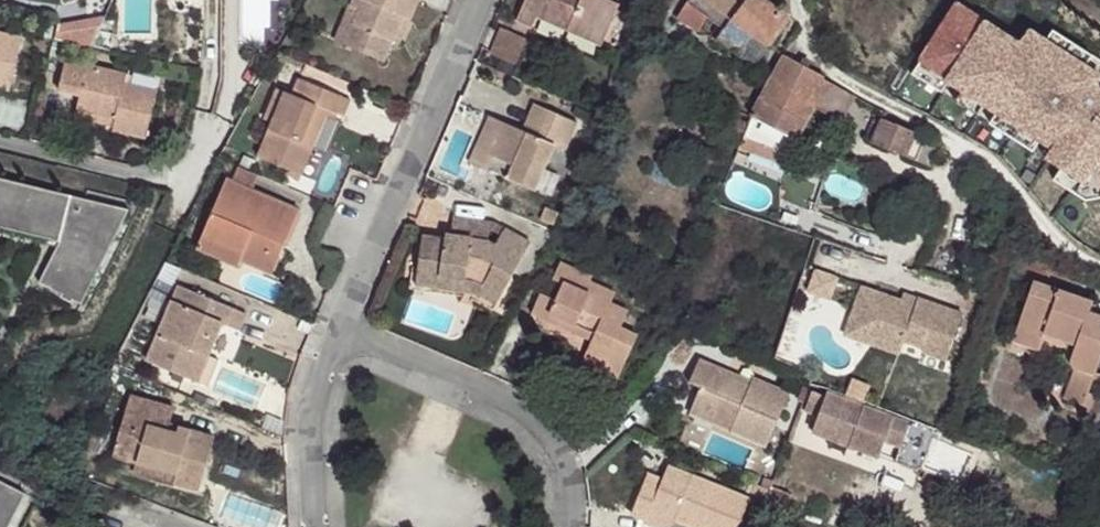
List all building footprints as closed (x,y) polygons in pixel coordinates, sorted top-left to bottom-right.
[(351,6),(358,10),(343,44),(383,62),(392,41),(403,16),(410,19),(419,0),(353,0),(351,6)] [(619,4),(609,0),(525,0),(517,20),(533,27),(537,17),(602,45),(619,4)] [(779,0),(690,0),(677,18),(699,32),(708,19),(723,30),(717,38),(736,52),(751,31),(769,44),(788,17),(774,7),(779,0)] [(914,14),(943,33),(942,35),(955,43),(976,57),(991,66),(1033,94),(1047,102),(1040,114),(1054,123),(1076,137),(1084,125),(1099,136),(1099,49),(1087,41),(1099,20),(1099,19),(1085,9),(1078,20),(1047,0),(923,0),(914,14)] [(1085,9),(1071,0),(1047,0),(1078,20),(1085,9)] [(343,44),(358,10),(351,6),(349,6),(334,40),(343,44)] [(942,35),(943,33),(914,14),(905,27),(935,46),(942,35)] [(410,19),(403,16),(392,41),(399,44),(410,19)] [(93,51),(99,26),(59,17),(53,42),(93,51)] [(516,66),(527,39),(500,29),(490,55),(516,66)] [(751,31),(736,52),(755,65),(769,44),(751,31)] [(22,38),(0,33),(0,88),(10,91),(22,38)] [(976,57),(955,43),(948,55),(969,68),(976,57)] [(824,76),(784,55),(751,117),(742,140),(787,156),(783,164),(802,171),(812,150),(797,141),(814,108),(840,122),(854,97),(823,79),(824,76)] [(124,84),(127,75),(64,60),(57,90),(80,96),(76,111),(114,120),(113,126),(112,130),(146,138),(157,91),(124,84)] [(1033,94),(991,66),(983,77),(1026,105),(1033,94)] [(350,100),(299,78),(292,95),(285,92),(272,123),(257,157),(302,175),(313,148),(329,111),(337,114),(343,116),(350,100)] [(272,123),(285,92),(277,89),(264,120),(272,123)] [(522,131),(538,138),(549,110),(534,104),(522,131)] [(522,131),(503,122),(482,169),(534,192),(555,146),(565,150),(577,123),(549,110),(538,138),(522,131)] [(114,120),(76,111),(75,117),(113,126),(114,120)] [(337,114),(329,111),(313,148),(321,151),(337,114)] [(490,117),(469,163),(482,169),(503,122),(490,117)] [(865,136),(872,139),(879,121),(873,118),(865,136)] [(916,134),(880,119),(879,121),(872,139),(871,141),(906,157),(916,134)] [(1084,125),(1076,137),(1054,123),(1047,134),(1079,154),(1099,151),(1099,136),(1084,125)] [(916,134),(906,157),(930,167),(939,144),(916,134)] [(787,156),(742,140),(739,147),(783,164),(787,156)] [(259,176),(238,167),(232,182),(253,191),(259,176)] [(59,242),(38,283),(62,295),(60,297),(72,303),(73,301),(81,305),(130,210),(0,178),(0,228),(59,242)] [(232,182),(226,179),(202,236),(244,254),(241,261),(272,274),(299,211),(253,191),(232,182)] [(864,194),(873,196),(875,187),(861,184),(864,194)] [(559,213),(545,208),(540,220),(553,226),(559,213)] [(417,273),(471,281),(482,286),(478,294),(497,304),(521,261),(516,259),(526,242),(505,230),(501,236),(495,245),(488,241),(490,230),(491,223),(457,218),(455,235),(451,235),(446,234),(445,238),(444,247),(424,244),(421,243),(417,273)] [(491,223),(490,230),(493,231),(501,236),(505,230),(494,224),(491,223)] [(425,235),(424,244),(444,247),(445,238),(425,235)] [(244,254),(202,236),(196,249),(238,267),(241,261),(244,254)] [(530,244),(526,242),(516,259),(521,261),(530,244)] [(181,269),(165,262),(158,278),(173,286),(181,269)] [(582,358),(619,376),(638,336),(621,329),(628,312),(611,304),(615,294),(591,283),(593,278),(560,263),(553,280),(563,284),(556,301),(550,314),(594,334),(590,342),(582,358)] [(837,278),(816,271),(808,292),(830,300),(837,278)] [(417,273),(415,284),(478,294),(482,286),(471,281),(417,273)] [(1095,375),(1099,360),(1099,317),(1090,313),(1093,303),(1033,282),(1013,341),(1039,350),(1043,339),(1074,349),(1069,362),(1070,365),(1076,369),(1095,375)] [(179,285),(146,362),(199,384),(199,383),(207,386),(218,360),(209,356),(222,323),(240,331),(246,314),(179,285)] [(899,355),(901,349),(865,336),(858,319),(868,289),(862,287),(844,335),(899,355)] [(963,314),(918,299),(915,306),(868,289),(858,319),(865,336),(901,349),(904,341),(923,348),(922,352),(947,361),(963,314)] [(904,293),(901,301),(915,306),(918,299),(904,293)] [(594,334),(550,314),(556,301),(541,294),(531,315),(590,342),(594,334)] [(150,336),(137,331),(127,361),(140,365),(150,336)] [(580,364),(617,382),(619,376),(582,358),(580,364)] [(689,415),(767,448),(790,394),(753,379),(752,383),(750,387),(727,377),(729,373),(699,360),(689,383),(700,388),(689,415)] [(1093,381),(1095,375),(1076,369),(1065,400),(1084,406),(1093,381)] [(729,373),(727,377),(750,387),(752,383),(729,373)] [(852,380),(846,396),(864,403),(871,387),(852,380)] [(1093,381),(1084,406),(1090,408),(1099,384),(1093,381)] [(933,429),(827,392),(825,397),(811,392),(804,411),(818,416),(812,433),(879,457),(885,440),(901,446),(895,463),(918,471),(933,429)] [(130,396),(112,456),(137,463),(177,474),(175,483),(199,490),(214,438),(179,428),(177,434),(168,432),(170,425),(174,409),(130,396)] [(170,425),(168,432),(177,434),(179,428),(170,425)] [(175,483),(177,474),(137,463),(134,472),(175,483)] [(749,499),(668,467),(661,484),(646,478),(632,514),(647,520),(645,524),(653,526),(671,526),(674,519),(691,526),(693,526),(738,526),(748,501),(749,499)] [(774,481),(764,478),(761,487),(771,491),(772,487),(774,481)] [(26,494),(0,480),(0,526),(9,526),(26,494)] [(764,508),(771,491),(761,487),(756,485),(749,499),(748,501),(764,508)] [(793,495),(772,487),(771,491),(764,508),(785,515),(793,495)] [(52,513),(40,509),(35,519),(48,524),(52,513)]
